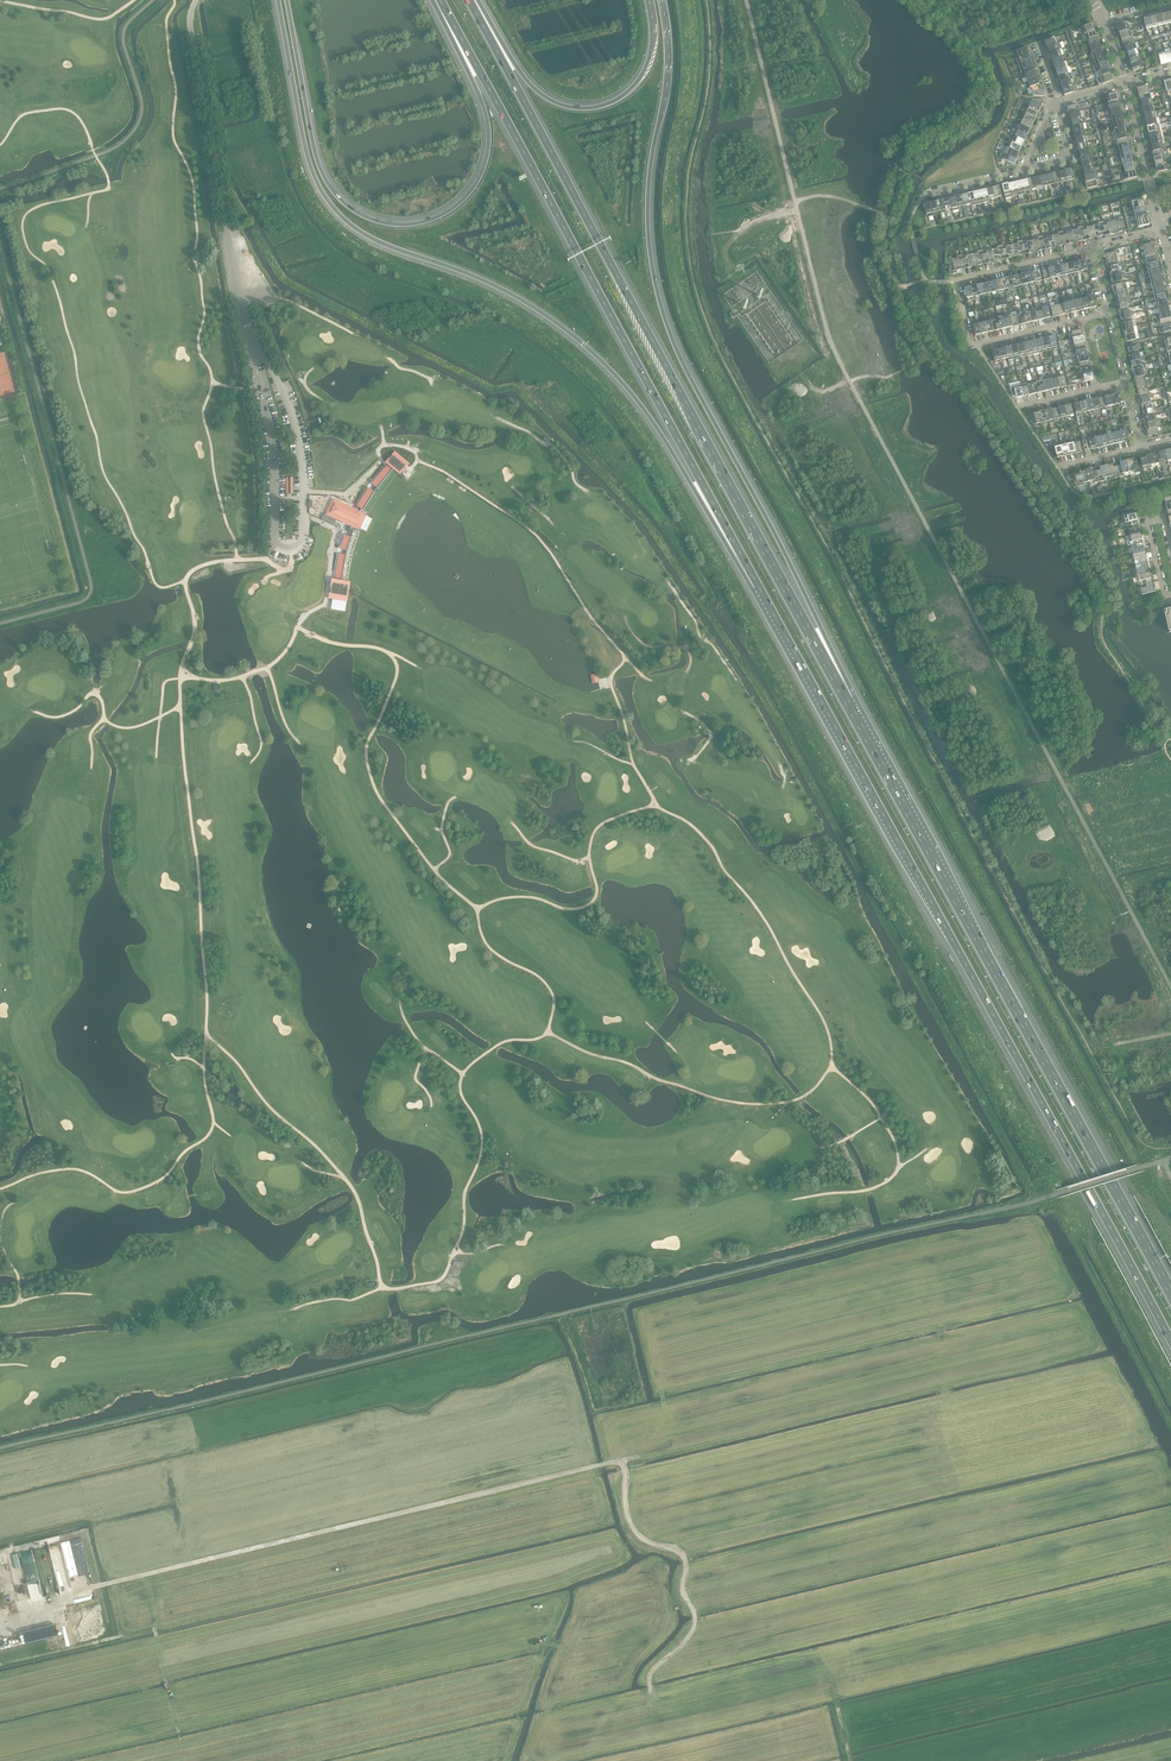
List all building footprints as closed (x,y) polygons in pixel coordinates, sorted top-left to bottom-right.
[(1168,13),(1162,14),(1164,24),(1170,23),(1168,13)] [(1162,14),(1156,15),(1158,26),(1164,24),(1162,14)] [(1156,15),(1150,17),(1152,27),(1158,26),(1156,15)] [(1150,17),(1144,18),(1146,29),(1152,27),(1150,17)] [(1123,22),(1116,23),(1120,34),(1130,30),(1127,23),(1124,24),(1123,22)] [(1092,24),(1080,28),(1082,35),(1085,34),(1095,31),(1092,24)] [(1130,30),(1120,34),(1122,41),(1132,37),(1130,30)] [(1095,31),(1085,34),(1087,41),(1097,37),(1095,31)] [(1055,37),(1045,41),(1047,47),(1057,44),(1055,37)] [(1097,37),(1087,41),(1089,47),(1099,43),(1097,37)] [(1132,37),(1122,41),(1124,47),(1134,43),(1132,37)] [(1134,43),(1124,47),(1127,53),(1139,48),(1137,42),(1134,43)] [(1057,44),(1047,47),(1049,53),(1059,50),(1062,49),(1060,43),(1057,44)] [(1089,47),(1087,48),(1089,54),(1092,53),(1102,49),(1099,43),(1089,47)] [(1027,48),(1012,53),(1013,55),(1018,53),(1019,57),(1029,54),(1027,48)] [(1139,48),(1127,53),(1129,59),(1139,55),(1141,54),(1139,48)] [(1102,49),(1092,53),(1094,59),(1104,55),(1102,49)] [(1059,50),(1049,53),(1051,59),(1061,56),(1059,50)] [(1165,53),(1158,54),(1161,65),(1167,63),(1165,53)] [(1029,54),(1019,57),(1016,58),(1019,65),(1021,64),(1021,63),(1031,60),(1029,54)] [(1104,55),(1094,59),(1091,60),(1093,66),(1094,66),(1106,62),(1104,55)] [(1139,55),(1129,59),(1131,65),(1141,61),(1139,55)] [(1061,56),(1051,59),(1054,65),(1064,62),(1061,56)] [(1031,60),(1021,63),(1021,64),(1019,65),(1021,71),(1024,70),(1024,69),(1033,66),(1031,60)] [(1141,61),(1131,65),(1134,72),(1144,68),(1141,61)] [(1064,62),(1054,65),(1056,71),(1066,68),(1064,62)] [(1106,62),(1094,66),(1096,72),(1098,71),(1108,68),(1106,62)] [(1033,66),(1024,69),(1024,70),(1025,74),(1026,76),(1036,72),(1033,66)] [(1066,68),(1056,71),(1058,77),(1071,73),(1069,67),(1066,68)] [(1108,68),(1098,71),(1100,77),(1110,74),(1108,68)] [(1025,74),(1020,75),(1022,79),(1026,77),(1028,81),(1038,78),(1036,72),(1026,76),(1025,74)] [(1071,73),(1058,77),(1060,83),(1070,80),(1073,79),(1071,73)] [(1110,74),(1100,77),(1103,84),(1113,80),(1110,74)] [(1028,81),(1025,82),(1027,89),(1030,88),(1040,84),(1038,78),(1028,81)] [(1070,80),(1060,83),(1062,89),(1072,86),(1070,80)] [(1033,96),(1045,96),(1040,84),(1030,88),(1033,96)] [(1072,86),(1062,89),(1065,96),(1075,92),(1072,86)] [(1148,86),(1138,89),(1139,96),(1150,93),(1148,86)] [(1150,93),(1139,96),(1141,102),(1151,99),(1154,99),(1153,92),(1150,93)] [(1117,94),(1107,96),(1108,103),(1119,101),(1117,94)] [(1151,99),(1141,102),(1142,108),(1153,106),(1151,99)] [(1026,104),(1025,105),(1039,112),(1044,100),(1037,100),(1036,103),(1032,102),(1030,106),(1026,104)] [(1119,101),(1108,103),(1110,109),(1120,107),(1119,101)] [(1024,107),(1028,109),(1027,113),(1036,118),(1039,112),(1025,105),(1024,107)] [(1078,105),(1068,107),(1069,114),(1080,111),(1078,105)] [(1153,106),(1142,108),(1144,114),(1154,112),(1153,106)] [(1110,109),(1107,110),(1109,116),(1111,116),(1122,113),(1120,107),(1110,109)] [(1080,111),(1069,114),(1071,120),(1081,118),(1080,111)] [(1154,112),(1144,114),(1145,121),(1156,118),(1159,117),(1157,111),(1154,112)] [(1020,115),(1019,117),(1033,124),(1036,118),(1027,113),(1025,118),(1020,115)] [(1122,113),(1111,116),(1113,122),(1123,119),(1122,113)] [(1019,119),(1023,121),(1021,125),(1031,129),(1033,124),(1019,117),(1019,119)] [(1081,118),(1071,120),(1072,126),(1085,123),(1084,117),(1081,118)] [(1156,118),(1145,121),(1147,127),(1157,124),(1156,118)] [(1113,122),(1110,122),(1112,129),(1114,128),(1125,126),(1123,119),(1113,122)] [(1085,123),(1072,126),(1074,133),(1084,130),(1087,129),(1085,123)] [(1157,124),(1147,127),(1148,133),(1162,130),(1160,124),(1157,124)] [(1014,129),(1016,130),(1018,131),(1028,135),(1031,129),(1021,125),(1019,129),(1015,127),(1014,129)] [(1125,126),(1114,128),(1116,134),(1126,132),(1125,126)] [(1016,130),(1013,136),(1016,137),(1025,141),(1028,135),(1018,131),(1016,130)] [(1084,130),(1074,133),(1075,139),(1086,136),(1084,130)] [(1162,130),(1148,133),(1150,139),(1163,136),(1162,130)] [(1126,132),(1116,134),(1117,141),(1128,138),(1126,132)] [(1086,136),(1075,139),(1077,145),(1087,143),(1086,136)] [(1163,136),(1150,139),(1151,146),(1162,143),(1165,142),(1163,136)] [(1009,139),(1008,140),(1011,141),(1013,142),(1023,147),(1025,141),(1016,137),(1014,141),(1009,139)] [(1128,138),(1117,141),(1119,147),(1129,144),(1128,138)] [(1008,147),(1010,148),(1020,153),(1023,147),(1013,142),(1011,141),(1008,147)] [(1087,143),(1077,145),(1078,151),(1089,149),(1087,143)] [(1162,143),(1151,146),(1153,152),(1163,149),(1162,143)] [(1119,147),(1116,147),(1117,154),(1120,153),(1131,151),(1129,144),(1119,147)] [(1007,147),(1004,153),(1017,159),(1020,153),(1010,148),(1008,147),(1007,147)] [(1089,149),(1078,151),(1080,157),(1090,155),(1089,149)] [(1163,149),(1153,152),(1154,158),(1165,156),(1167,155),(1166,149),(1163,149)] [(1131,151),(1120,153),(1122,159),(1132,157),(1131,151)] [(1004,153),(1003,152),(1002,154),(1007,156),(1005,160),(1013,164),(1014,164),(1017,159),(1004,153)] [(1090,155),(1080,157),(1081,164),(1092,161),(1090,155)] [(1165,156),(1154,158),(1156,165),(1166,163),(1165,156)] [(1132,157),(1122,159),(1123,165),(1133,163),(1132,157)] [(1092,161),(1081,164),(1083,170),(1093,168),(1092,161)] [(1123,165),(1120,166),(1122,173),(1125,172),(1135,170),(1133,163),(1123,165)] [(1166,163),(1156,165),(1158,172),(1168,170),(1166,163)] [(1093,168),(1083,170),(1084,176),(1094,174),(1093,168)] [(1071,169),(1065,170),(1067,181),(1069,180),(1074,179),(1071,169)] [(1065,170),(1059,172),(1061,182),(1066,181),(1066,183),(1070,183),(1069,180),(1067,181),(1065,170)] [(1135,170),(1125,172),(1122,173),(1124,180),(1137,177),(1135,170)] [(1057,183),(1061,182),(1059,172),(1052,173),(1055,184),(1053,184),(1054,186),(1057,186),(1057,183)] [(1052,173),(1046,175),(1049,185),(1053,184),(1055,184),(1052,173)] [(1094,174),(1084,176),(1086,182),(1096,180),(1094,174)] [(1046,175),(1040,176),(1042,187),(1044,186),(1049,185),(1046,175)] [(1044,191),(1045,191),(1044,186),(1042,187),(1040,176),(1034,178),(1036,188),(1037,190),(1041,189),(1042,192),(1043,195),(1044,195),(1044,191)] [(1030,190),(1028,190),(1029,192),(1032,191),(1032,189),(1036,188),(1034,178),(1027,179),(1030,190)] [(1028,190),(1030,190),(1027,179),(1021,181),(1024,191),(1028,190)] [(1096,180),(1086,182),(1087,189),(1097,186),(1096,180)] [(1019,192),(1020,194),(1018,195),(1025,194),(1024,191),(1021,181),(1015,182),(1018,193),(1019,192)] [(1018,195),(1020,194),(1019,192),(1018,193),(1015,182),(1009,184),(1012,196),(1018,195)] [(1009,184),(1002,185),(1006,198),(1012,197),(1012,196),(1009,184)] [(999,186),(993,187),(996,198),(1000,197),(1001,201),(1003,201),(999,186)] [(989,199),(988,200),(988,202),(992,201),(991,199),(996,198),(993,187),(987,189),(989,199)] [(988,200),(989,199),(987,189),(981,190),(983,201),(984,203),(988,202),(988,200)] [(981,190),(974,192),(977,204),(984,203),(983,201),(981,190)] [(974,192),(968,193),(971,204),(971,206),(977,204),(974,192)] [(964,205),(963,206),(963,208),(967,207),(966,205),(971,204),(968,193),(962,195),(964,205)] [(963,206),(964,205),(962,195),(956,196),(958,207),(963,206)] [(955,212),(954,211),(959,209),(958,207),(956,196),(949,198),(952,208),(954,208),(954,210),(951,211),(951,213),(955,212)] [(1142,196),(1131,199),(1132,202),(1134,208),(1145,206),(1143,200),(1144,200),(1144,199),(1143,199),(1142,197),(1143,197),(1142,196)] [(949,198),(943,199),(946,210),(950,209),(951,211),(954,210),(954,208),(952,208),(949,198)] [(943,199),(937,201),(939,211),(940,213),(946,212),(946,210),(943,199)] [(937,201),(931,202),(933,213),(939,211),(937,201)] [(931,202),(924,204),(927,217),(934,215),(933,213),(931,202)] [(1145,206),(1134,208),(1135,215),(1146,212),(1148,212),(1147,205),(1145,206)] [(1146,212),(1135,215),(1137,221),(1148,218),(1146,212)] [(1118,220),(1113,221),(1116,233),(1126,230),(1123,216),(1118,218),(1118,220)] [(1148,218),(1137,221),(1138,227),(1149,225),(1148,218)] [(1108,220),(1103,221),(1106,235),(1116,233),(1113,221),(1108,222),(1108,220)] [(1097,222),(1098,225),(1093,226),(1096,238),(1106,235),(1103,221),(1097,222)] [(1088,225),(1082,226),(1086,240),(1096,238),(1093,226),(1088,227),(1088,225)] [(1078,229),(1073,231),(1076,242),(1086,240),(1082,226),(1077,227),(1078,229)] [(1072,228),(1062,231),(1066,245),(1076,242),(1073,231),(1072,228)] [(1058,234),(1053,235),(1056,247),(1066,245),(1062,231),(1057,232),(1058,234)] [(1056,247),(1053,235),(1048,236),(1047,234),(1042,235),(1046,249),(1056,247)] [(1038,239),(1033,240),(1036,252),(1046,249),(1042,235),(1037,237),(1038,239)] [(1036,252),(1033,240),(1028,241),(1027,239),(1022,240),(1025,254),(1036,252)] [(1017,241),(1017,244),(1013,245),(1015,257),(1025,254),(1022,240),(1017,241)] [(1154,242),(1142,245),(1144,252),(1155,249),(1154,242)] [(1007,244),(1002,245),(1005,259),(1015,257),(1013,245),(1008,246),(1007,244)] [(997,248),(993,250),(995,261),(1005,259),(1002,245),(997,246),(997,248)] [(995,261),(993,250),(988,251),(987,249),(982,250),(985,264),(995,261)] [(1115,252),(1105,254),(1107,260),(1117,258),(1116,254),(1119,253),(1118,249),(1114,250),(1115,252)] [(1155,249),(1144,252),(1145,258),(1157,255),(1155,249)] [(977,253),(972,254),(975,266),(985,264),(982,250),(977,251),(977,253)] [(967,253),(962,255),(965,269),(975,266),(972,254),(967,256),(967,253)] [(957,258),(952,259),(954,266),(950,267),(949,274),(949,275),(957,273),(956,271),(965,269),(962,255),(957,256),(957,258)] [(1157,255),(1145,258),(1147,264),(1158,261),(1157,255)] [(1117,258),(1107,260),(1108,267),(1121,263),(1121,261),(1118,262),(1117,258)] [(1079,261),(1082,271),(1086,270),(1087,273),(1089,273),(1086,259),(1079,261)] [(1078,272),(1082,271),(1079,261),(1073,262),(1076,275),(1078,275),(1078,272)] [(1158,261),(1147,264),(1148,270),(1160,268),(1158,261)] [(1073,262),(1067,264),(1069,274),(1073,273),(1074,276),(1076,275),(1073,262)] [(1120,270),(1119,266),(1126,265),(1125,263),(1121,263),(1108,267),(1110,273),(1120,270)] [(1067,264),(1061,265),(1064,278),(1066,278),(1065,275),(1069,274),(1067,264)] [(1061,265),(1054,267),(1057,277),(1061,276),(1062,279),(1064,278),(1061,265)] [(1053,281),(1053,278),(1057,277),(1054,267),(1048,268),(1051,281),(1053,281)] [(1048,268),(1042,270),(1044,280),(1048,279),(1049,282),(1051,281),(1048,268)] [(1160,268),(1148,270),(1150,277),(1161,274),(1160,268)] [(1040,270),(1033,272),(1036,284),(1039,284),(1038,281),(1042,280),(1040,270)] [(1120,270),(1110,273),(1111,279),(1124,276),(1124,274),(1121,275),(1120,270)] [(1033,272),(1027,273),(1030,283),(1033,282),(1034,285),(1036,284),(1033,272)] [(1027,273),(1021,274),(1024,287),(1026,287),(1026,284),(1030,283),(1027,273)] [(1021,274),(1015,276),(1017,286),(1021,285),(1022,288),(1024,287),(1021,274)] [(1161,274),(1150,277),(1151,283),(1163,280),(1161,274)] [(1015,276),(1008,277),(1012,290),(1014,290),(1013,287),(1017,286),(1015,276)] [(1123,283),(1122,279),(1125,278),(1124,276),(1111,279),(1112,285),(1123,283)] [(1008,277),(1002,279),(1005,289),(1009,288),(1009,291),(1012,290),(1008,277)] [(1001,290),(1005,289),(1002,279),(996,280),(999,293),(1001,293),(1001,290)] [(996,280),(990,282),(992,292),(996,291),(997,294),(999,293),(996,280)] [(1163,280),(1151,283),(1153,289),(1164,286),(1163,280)] [(988,293),(992,292),(990,282),(983,283),(986,296),(989,296),(988,293)] [(1123,283),(1112,285),(1114,292),(1127,288),(1126,282),(1123,283)] [(983,283),(977,285),(980,295),(983,294),(984,297),(986,296),(983,283)] [(977,285),(971,286),(974,300),(974,299),(976,299),(976,296),(980,295),(977,285)] [(971,286),(964,288),(968,301),(974,300),(971,286)] [(1164,286),(1153,289),(1154,295),(1166,293),(1164,286)] [(1127,288),(1114,292),(1115,298),(1129,295),(1127,288)] [(1091,294),(1092,297),(1088,298),(1091,308),(1097,306),(1094,293),(1091,294)] [(1166,293),(1154,295),(1156,302),(1167,299),(1166,293)] [(1083,295),(1081,296),(1084,309),(1091,308),(1088,298),(1084,298),(1083,295)] [(1129,295),(1115,298),(1117,304),(1130,301),(1129,295)] [(1079,297),(1080,300),(1076,300),(1078,311),(1084,309),(1081,296),(1079,297)] [(1071,298),(1069,299),(1072,312),(1078,311),(1076,300),(1071,301),(1071,298)] [(1067,299),(1067,302),(1063,303),(1066,314),(1072,312),(1069,299),(1067,299)] [(1167,299),(1156,302),(1157,308),(1169,305),(1167,299)] [(1058,301),(1056,302),(1059,315),(1066,314),(1063,303),(1059,304),(1058,301)] [(1130,301),(1117,304),(1118,310),(1129,308),(1128,304),(1131,303),(1130,301)] [(1055,305),(1050,306),(1053,317),(1059,315),(1056,302),(1054,302),(1055,305)] [(1044,305),(1042,306),(1045,319),(1051,317),(1049,307),(1045,308),(1044,305)] [(1169,305),(1157,308),(1159,314),(1170,311),(1169,305)] [(1039,306),(1040,309),(1036,310),(1038,320),(1045,319),(1042,306),(1039,306)] [(1031,308),(1029,309),(1032,322),(1038,320),(1036,310),(1032,311),(1031,308)] [(1129,308),(1118,310),(1120,317),(1133,314),(1133,311),(1130,312),(1129,308)] [(1029,309),(1027,309),(1027,312),(1023,313),(1026,323),(1032,322),(1029,309)] [(1019,311),(1017,312),(1020,325),(1026,323),(1023,313),(1020,314),(1019,311)] [(1159,314),(1160,320),(1170,318),(1170,315),(1170,311),(1159,314)] [(1011,313),(1010,313),(1011,316),(1013,326),(1020,325),(1017,312),(1016,312),(1011,313)] [(1013,326),(1011,316),(1007,317),(1006,314),(1004,315),(1007,328),(1013,326)] [(1133,314),(1120,317),(1121,323),(1132,320),(1131,316),(1134,316),(1133,314)] [(998,319),(1001,329),(1007,328),(1004,315),(998,316),(998,319)] [(994,317),(992,318),(995,331),(1001,329),(998,319),(995,320),(994,317)] [(989,318),(990,321),(986,322),(988,332),(995,331),(992,318),(989,318)] [(1160,320),(1162,327),(1170,324),(1170,318),(1160,320)] [(985,319),(979,321),(982,334),(988,332),(986,322),(985,319)] [(1132,320),(1121,323),(1123,329),(1136,326),(1135,320),(1132,320)] [(979,321),(977,321),(977,324),(973,325),(976,335),(982,334),(979,321)] [(1159,327),(1160,334),(1170,331),(1170,324),(1162,327),(1159,327)] [(1136,326),(1123,329),(1124,335),(1138,332),(1136,326)] [(1082,329),(1072,332),(1073,336),(1070,336),(1071,339),(1084,336),(1082,329)] [(1138,332),(1124,335),(1126,342),(1139,339),(1138,332)] [(1052,350),(1052,352),(1055,351),(1054,349),(1058,348),(1055,335),(1049,337),(1052,350)] [(1084,336),(1071,339),(1071,341),(1074,341),(1075,344),(1085,342),(1084,336)] [(1049,337),(1043,338),(1045,349),(1049,348),(1050,350),(1052,350),(1049,337)] [(1046,351),(1045,349),(1043,338),(1036,340),(1040,353),(1046,351)] [(1023,341),(1024,343),(1027,356),(1033,354),(1030,341),(1030,339),(1023,341)] [(1036,340),(1030,341),(1033,354),(1040,353),(1036,340)] [(1075,344),(1076,348),(1073,349),(1074,351),(1087,348),(1085,342),(1075,344)] [(1024,343),(1018,344),(1020,355),(1024,354),(1025,356),(1027,356),(1024,343)] [(1018,344),(1011,346),(1015,359),(1017,358),(1016,356),(1020,355),(1018,344)] [(1138,348),(1141,348),(1141,345),(1127,348),(1129,355),(1139,352),(1138,348)] [(1011,346),(1005,347),(1008,358),(1008,360),(1015,359),(1011,346)] [(1004,359),(1008,358),(1005,347),(999,349),(1002,362),(1004,361),(1004,359)] [(1087,348),(1074,351),(1074,354),(1077,353),(1078,357),(1088,354),(1087,348)] [(999,349),(992,350),(995,361),(999,360),(1000,362),(1002,362),(999,349)] [(1139,352),(1129,355),(1130,361),(1144,358),(1143,356),(1140,356),(1139,352)] [(1079,361),(1076,361),(1077,364),(1090,361),(1088,354),(1078,357),(1079,361)] [(1141,361),(1144,360),(1144,358),(1130,361),(1132,367),(1142,365),(1141,361)] [(1090,361),(1077,364),(1077,366),(1080,365),(1081,369),(1091,367),(1090,361)] [(1142,365),(1132,367),(1133,374),(1147,370),(1145,364),(1142,365)] [(1081,369),(1082,373),(1079,374),(1080,376),(1093,373),(1091,367),(1081,369)] [(1147,370),(1133,374),(1135,380),(1145,377),(1144,373),(1147,373),(1147,370)] [(1093,373),(1080,376),(1080,379),(1083,378),(1084,382),(1094,380),(1093,373)] [(1058,374),(1051,376),(1055,389),(1061,387),(1058,374)] [(1058,374),(1061,387),(1067,386),(1065,375),(1061,376),(1060,374),(1058,374)] [(1045,377),(1048,390),(1055,389),(1051,376),(1045,377)] [(1044,381),(1040,381),(1042,392),(1048,390),(1045,377),(1043,378),(1044,381)] [(1145,377),(1135,380),(1136,386),(1150,383),(1149,381),(1146,381),(1145,377)] [(1030,381),(1031,384),(1027,384),(1030,395),(1036,393),(1033,380),(1030,381)] [(1035,380),(1033,380),(1036,393),(1042,392),(1040,381),(1036,382),(1035,380)] [(1018,384),(1019,387),(1014,387),(1017,398),(1023,396),(1020,383),(1018,384)] [(1030,395),(1027,384),(1023,385),(1023,383),(1020,383),(1023,396),(1030,395)] [(1147,386),(1150,385),(1150,383),(1136,386),(1138,392),(1148,390),(1147,386)] [(1148,390),(1138,392),(1139,399),(1153,396),(1152,393),(1149,394),(1148,390)] [(1121,407),(1118,393),(1111,395),(1114,405),(1118,404),(1118,407),(1121,407)] [(1111,395),(1105,396),(1108,410),(1110,409),(1110,406),(1114,405),(1111,395)] [(1105,396),(1099,398),(1101,408),(1105,407),(1106,410),(1108,410),(1105,396)] [(1151,402),(1150,398),(1153,398),(1153,396),(1139,399),(1141,405),(1151,402)] [(1098,412),(1097,409),(1101,408),(1099,398),(1092,399),(1096,413),(1098,412)] [(1092,399),(1086,401),(1089,411),(1093,410),(1094,413),(1096,413),(1092,399)] [(1085,415),(1085,412),(1089,411),(1086,401),(1080,402),(1083,416),(1085,415)] [(1080,402),(1073,404),(1077,417),(1083,416),(1080,402)] [(1151,402),(1141,405),(1142,411),(1156,408),(1155,406),(1152,407),(1151,402)] [(1071,418),(1070,415),(1074,414),(1072,404),(1065,406),(1068,419),(1071,418)] [(1065,406),(1059,407),(1061,418),(1065,417),(1066,419),(1068,419),(1065,406)] [(1058,418),(1061,418),(1059,407),(1053,409),(1056,422),(1058,421),(1058,418)] [(1154,415),(1153,411),(1156,410),(1156,408),(1142,411),(1144,417),(1154,415)] [(1053,409),(1047,410),(1049,420),(1053,420),(1053,422),(1056,422),(1053,409)] [(1045,421),(1049,420),(1047,410),(1040,412),(1043,425),(1046,424),(1045,421)] [(1040,412),(1034,413),(1034,414),(1030,415),(1032,421),(1035,420),(1036,424),(1040,423),(1041,425),(1043,425),(1040,412)] [(1154,415),(1144,417),(1145,424),(1159,420),(1158,418),(1155,419),(1154,415)] [(1157,427),(1156,423),(1159,423),(1159,420),(1145,424),(1147,430),(1157,427)] [(1126,427),(1123,428),(1124,431),(1120,432),(1122,442),(1129,440),(1126,427)] [(1157,427),(1147,430),(1148,436),(1158,434),(1158,436),(1162,435),(1161,431),(1158,432),(1157,427)] [(1107,432),(1107,435),(1110,445),(1116,443),(1113,430),(1111,431),(1107,432)] [(1115,430),(1113,430),(1116,443),(1122,442),(1120,432),(1116,433),(1115,430)] [(1100,433),(1098,434),(1099,437),(1095,438),(1097,448),(1104,446),(1100,433)] [(1103,433),(1100,433),(1104,446),(1110,445),(1107,435),(1103,436),(1103,433)] [(1090,435),(1088,436),(1091,449),(1097,448),(1095,438),(1091,438),(1090,435)] [(1086,437),(1087,440),(1082,441),(1085,451),(1091,449),(1088,436),(1086,437)] [(1076,439),(1073,440),(1076,453),(1083,451),(1080,441),(1076,442),(1076,439)] [(1073,440),(1067,441),(1070,454),(1076,453),(1073,440)] [(1067,441),(1061,443),(1064,456),(1070,454),(1067,441)] [(1061,443),(1054,445),(1056,450),(1057,455),(1057,457),(1064,456),(1061,443)] [(1165,450),(1159,452),(1162,465),(1164,464),(1164,462),(1168,461),(1165,450)] [(388,465),(372,484),(377,488),(393,469),(398,473),(400,475),(409,464),(395,452),(386,463),(388,465)] [(1159,452),(1153,453),(1155,464),(1159,463),(1159,465),(1162,465),(1159,452)] [(1152,467),(1151,465),(1155,464),(1153,453),(1146,455),(1149,468),(1152,467)] [(1146,455),(1140,456),(1142,467),(1146,466),(1147,468),(1149,468),(1146,455)] [(1137,458),(1126,460),(1129,472),(1134,471),(1135,473),(1140,472),(1137,458)] [(1125,475),(1124,473),(1129,472),(1126,460),(1116,463),(1120,477),(1125,475)] [(1116,463),(1106,465),(1109,477),(1114,476),(1115,478),(1120,477),(1116,463)] [(1106,465),(1096,467),(1100,481),(1105,480),(1104,478),(1109,477),(1106,465)] [(1096,467),(1086,470),(1089,482),(1094,480),(1094,483),(1100,481),(1096,467)] [(381,492),(398,473),(393,469),(377,488),(374,492),(375,492),(363,510),(367,513),(368,513),(379,495),(381,492)] [(1076,470),(1070,475),(1078,487),(1085,485),(1084,483),(1077,472),(1076,470)] [(1086,470),(1077,472),(1084,483),(1089,482),(1086,470)] [(334,501),(327,514),(356,527),(355,531),(359,532),(360,529),(366,532),(372,519),(366,516),(367,513),(363,510),(375,492),(369,488),(358,507),(361,509),(359,513),(334,501)] [(1135,511),(1133,511),(1123,514),(1122,514),(1121,515),(1121,516),(1121,517),(1122,523),(1125,522),(1126,526),(1140,523),(1139,519),(1138,519),(1135,511)] [(1126,537),(1128,536),(1141,533),(1139,527),(1141,527),(1140,523),(1126,526),(1127,530),(1124,531),(1126,537)] [(355,531),(353,530),(351,537),(347,551),(346,555),(342,580),(341,581),(347,582),(352,556),(352,553),(359,532),(355,531)] [(1141,533),(1128,536),(1126,537),(1128,546),(1131,546),(1145,542),(1144,538),(1142,539),(1141,533)] [(345,535),(341,549),(347,551),(351,537),(345,535)] [(1131,546),(1133,555),(1131,555),(1131,556),(1145,552),(1144,547),(1146,546),(1145,542),(1131,546)] [(1145,552),(1131,556),(1131,557),(1133,556),(1135,565),(1149,562),(1148,558),(1147,558),(1145,552)] [(340,554),(335,579),(342,580),(346,555),(340,554)] [(1149,562),(1135,565),(1138,575),(1150,572),(1149,566),(1150,566),(1149,562)] [(1138,575),(1135,575),(1136,576),(1138,576),(1140,585),(1154,581),(1153,577),(1151,578),(1150,572),(1138,575)] [(332,579),(329,597),(332,598),(331,609),(345,611),(347,600),(350,582),(347,582),(341,581),(332,579)] [(1154,581),(1140,585),(1142,594),(1155,591),(1153,586),(1155,585),(1154,581)] [(1167,1256),(1134,1195),(1133,1195),(1167,1256),(1170,1264),(1170,1263),(1167,1256)] [(1168,1358),(1147,1318),(1125,1279),(1092,1218),(1091,1218),(1125,1279),(1146,1318),(1167,1359),(1170,1366),(1170,1365),(1168,1358)] [(55,1624),(23,1632),(26,1644),(58,1636),(55,1624)]
